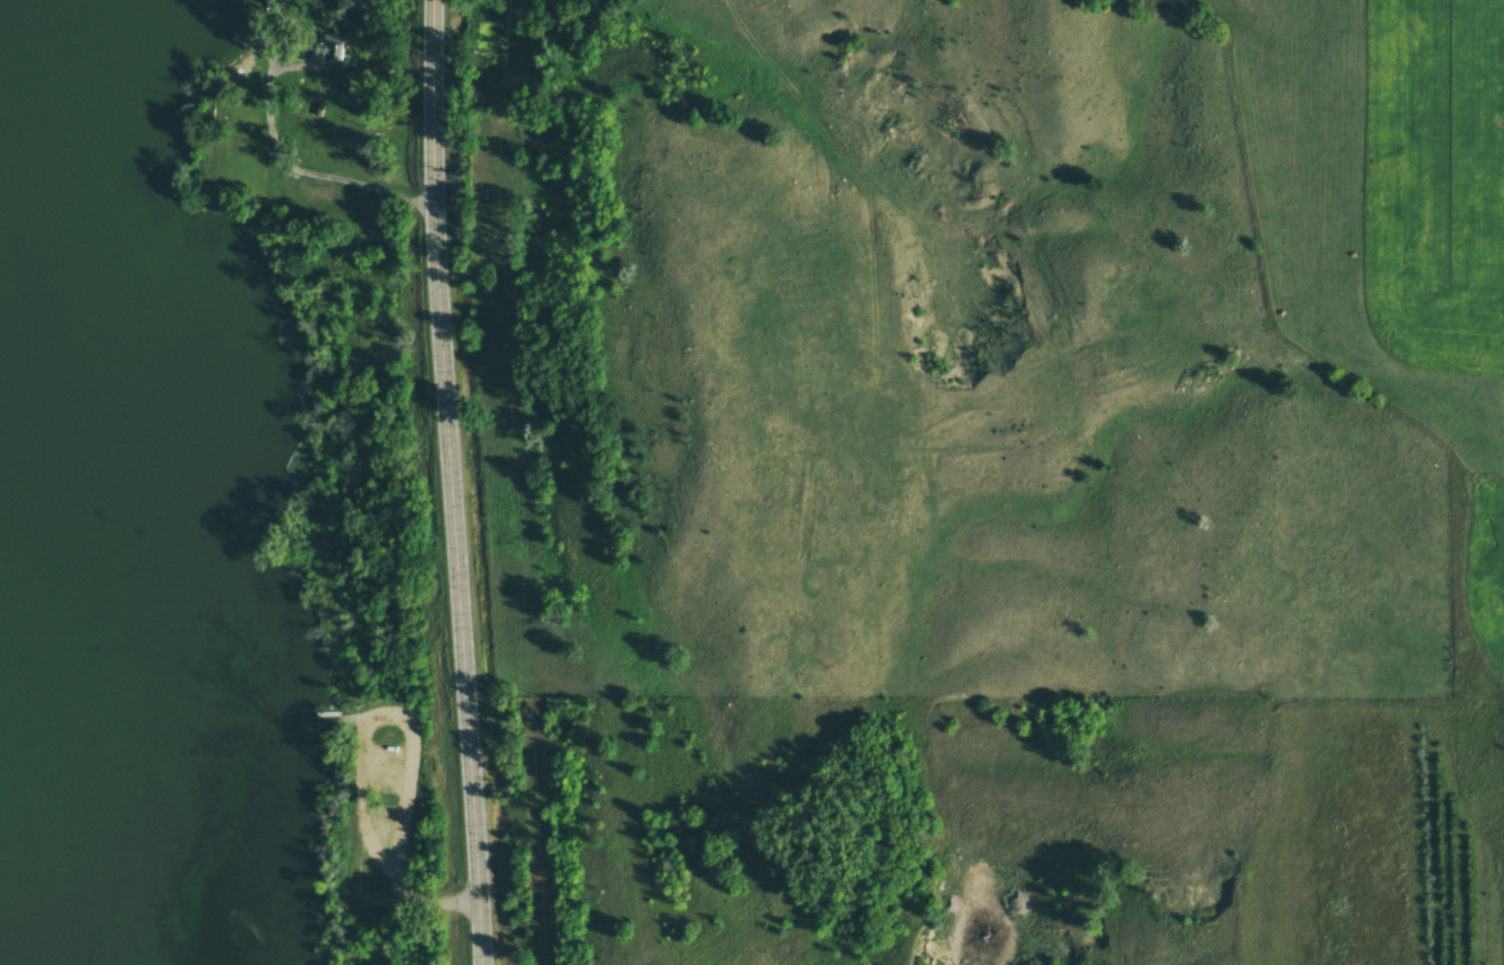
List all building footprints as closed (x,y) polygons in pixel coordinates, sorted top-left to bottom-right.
[(333,54),(320,52),(319,62),(332,63),(333,54)]
